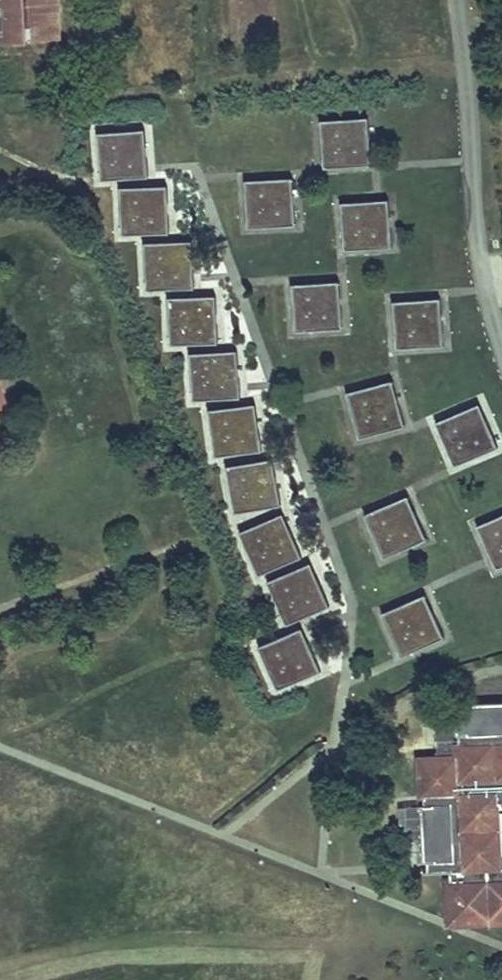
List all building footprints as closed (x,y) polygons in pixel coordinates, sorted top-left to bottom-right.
[(63,38),(62,0),(0,0),(0,41),(63,38)] [(323,119),(327,166),(373,163),(370,115),(323,119)] [(97,133),(101,181),(148,177),(144,129),(97,133)] [(245,179),(249,227),(295,223),(292,176),(245,179)] [(166,185),(118,189),(122,236),(170,231),(166,185)] [(343,201),(347,249),(394,245),(390,197),(343,201)] [(147,239),(146,286),(193,287),(194,239),(147,239)] [(292,284),(296,331),(343,328),(339,280),(292,284)] [(170,343),(218,342),(217,295),(169,296),(170,343)] [(393,301),(397,348),(444,344),(440,297),(393,301)] [(192,352),(196,400),(242,396),(239,349),(192,352)] [(349,391),(361,437),(406,425),(394,379),(349,391)] [(263,452),(256,404),(209,411),(217,458),(263,452)] [(482,404),(438,423),(456,466),(500,448),(482,404)] [(228,465),(237,512),(283,504),(274,457),(228,465)] [(410,497),(366,515),(384,558),(428,540),(410,497)] [(286,514),(242,534),(262,576),(305,556),(286,514)] [(478,524),(497,567),(501,565),(501,514),(478,524)] [(311,562),(267,580),(285,623),(329,605),(311,562)] [(426,597),(382,615),(400,658),(444,640),(426,597)] [(303,629),(258,648),(277,691),(321,672),(303,629)] [(454,865),(448,865),(448,877),(442,885),(444,910),(449,916),(501,913),(501,860),(488,861),(485,801),(501,800),(501,732),(445,735),(446,750),(406,753),(408,789),(448,787),(454,865)]
